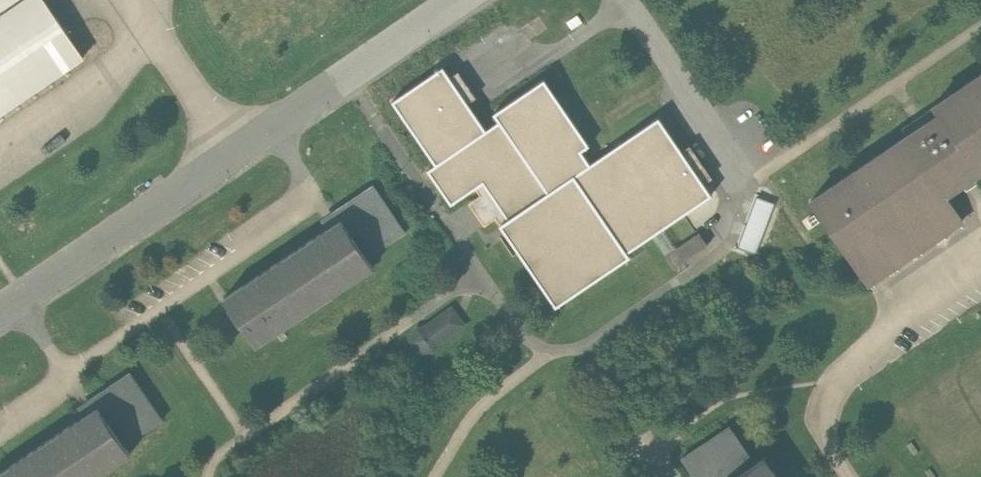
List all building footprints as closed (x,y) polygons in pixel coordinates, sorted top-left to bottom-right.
[(82,58),(42,0),(0,0),(0,113),(82,58)] [(445,62),(393,97),(435,161),(429,166),(452,201),(487,178),(510,212),(500,219),(554,302),(632,251),(628,245),(712,190),(661,113),(590,159),(582,146),(589,141),(545,74),(494,107),(500,116),(487,125),(445,62)] [(937,100),(943,110),(813,197),(868,279),(965,214),(948,189),(980,167),(980,71),(937,100)] [(406,232),(375,185),(337,210),(343,219),(226,295),(257,342),(374,266),(368,257),(406,232)] [(100,407),(0,474),(0,476),(97,476),(131,454),(125,445),(163,419),(132,373),(94,398),(100,407)] [(763,458),(754,464),(729,426),(682,457),(695,476),(776,476),(763,458)]
